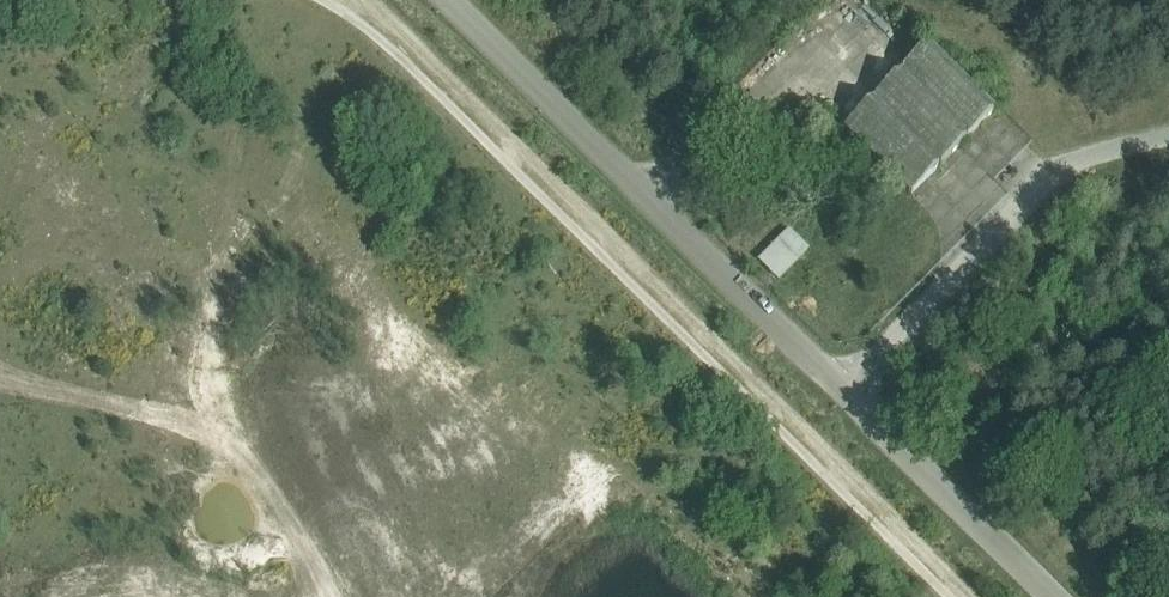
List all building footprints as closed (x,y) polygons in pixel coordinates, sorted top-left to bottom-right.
[(967,150),(990,126),(924,60),(900,84),(967,150)] [(938,179),(967,150),(900,84),(872,113),(938,179)] [(872,113),(842,143),(908,209),(938,179),(872,113)] [(786,246),(757,276),(776,294),(805,264),(786,246)] [(1037,358),(1027,364),(1035,377),(1045,371),(1037,358)]
